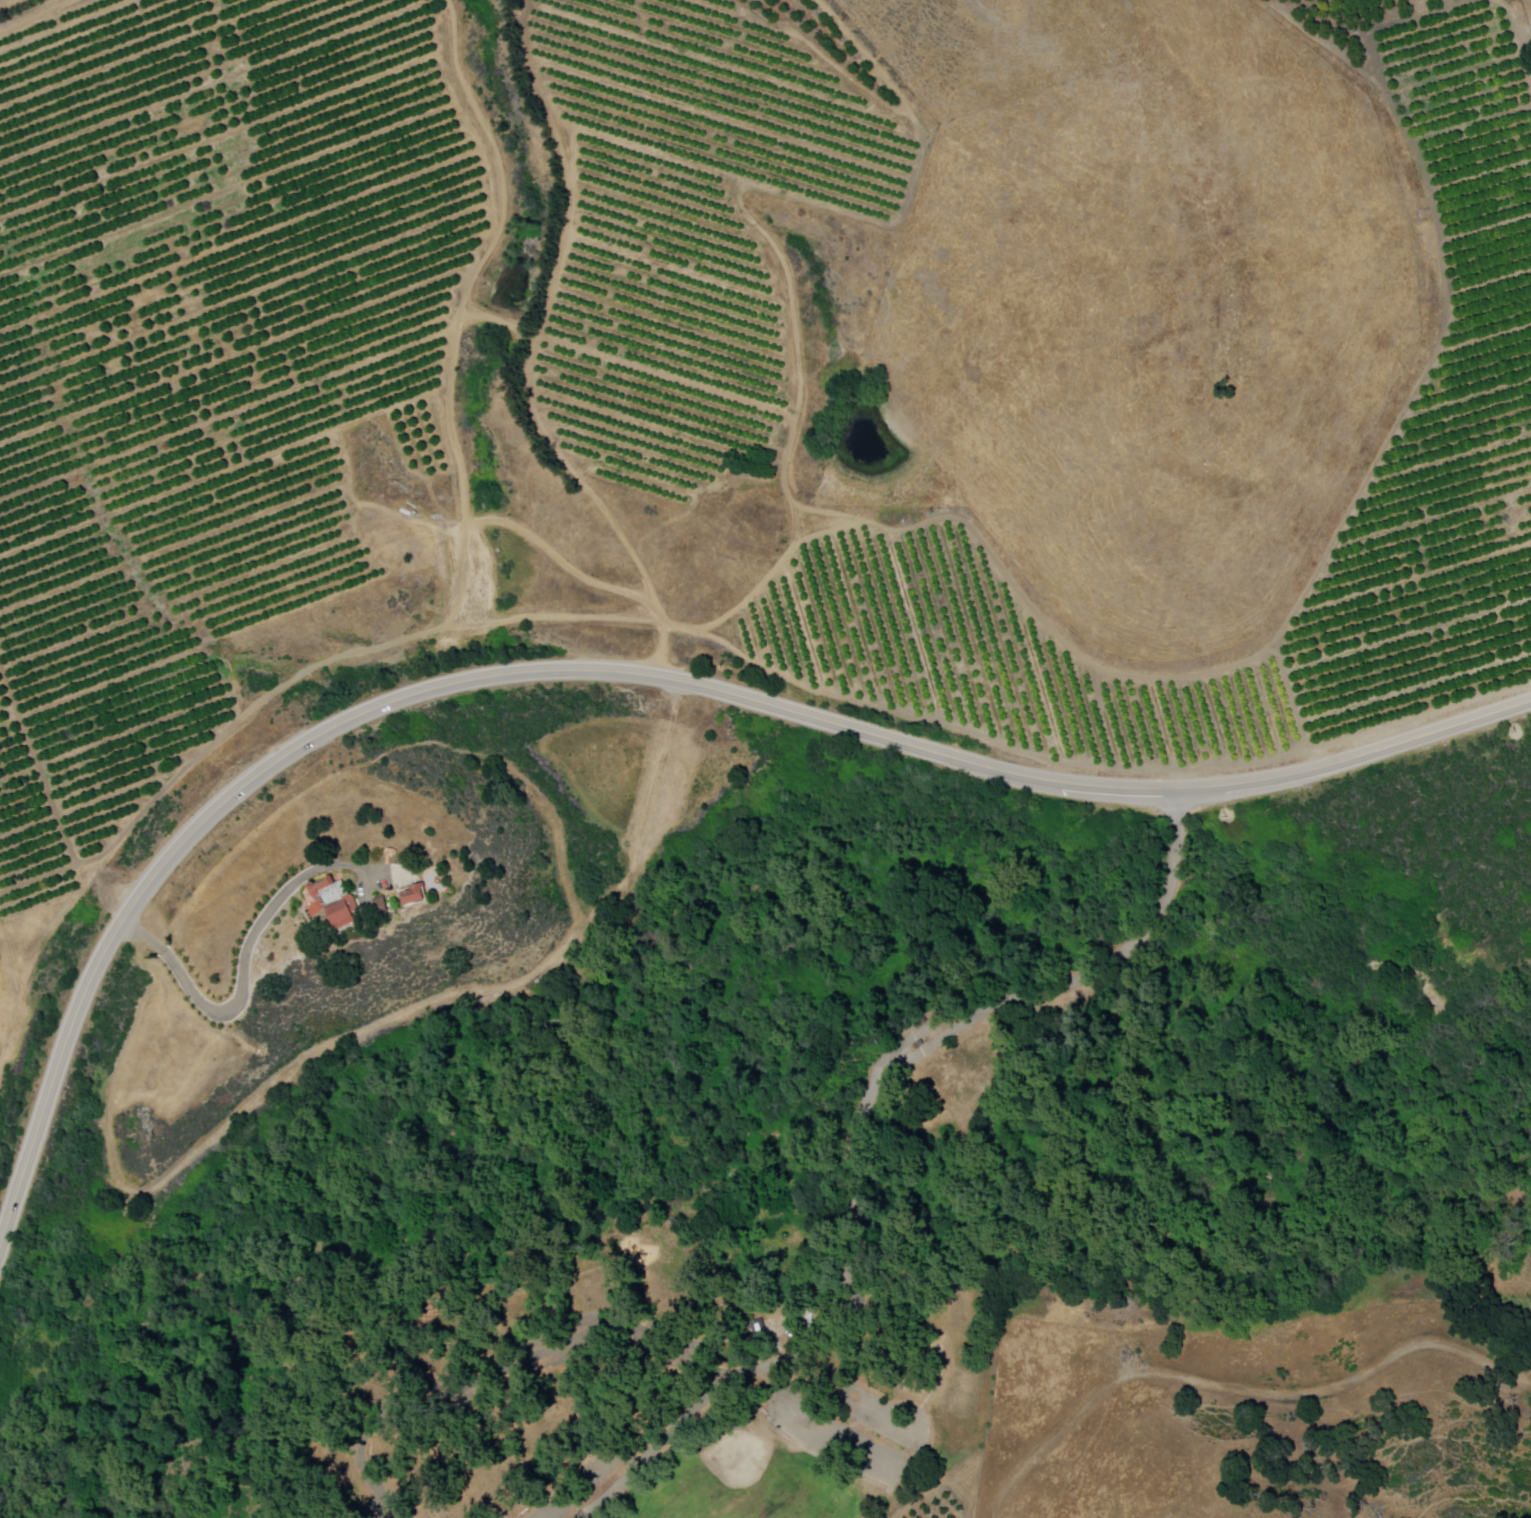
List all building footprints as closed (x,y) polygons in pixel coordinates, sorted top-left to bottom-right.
[(318,884),(313,885),(314,885),(314,888),(319,900),(320,900),(323,910),(329,907),(323,892),(339,886),(336,877),(330,879),(318,884)] [(427,890),(431,902),(409,908),(407,902),(404,902),(402,895),(400,895),(399,890),(404,889),(404,891),(428,885),(429,889),(427,890)] [(356,914),(362,911),(355,895),(346,899),(346,900),(329,907),(338,931),(359,923),(356,914)] [(377,899),(386,896),(390,912),(381,915),(377,899)] [(432,1312),(418,1312),(418,1301),(432,1301),(432,1312)] [(771,1337),(759,1341),(754,1320),(765,1316),(771,1337)] [(376,1516),(372,1517),(364,1517),(361,1512),(371,1506),(376,1516)]
